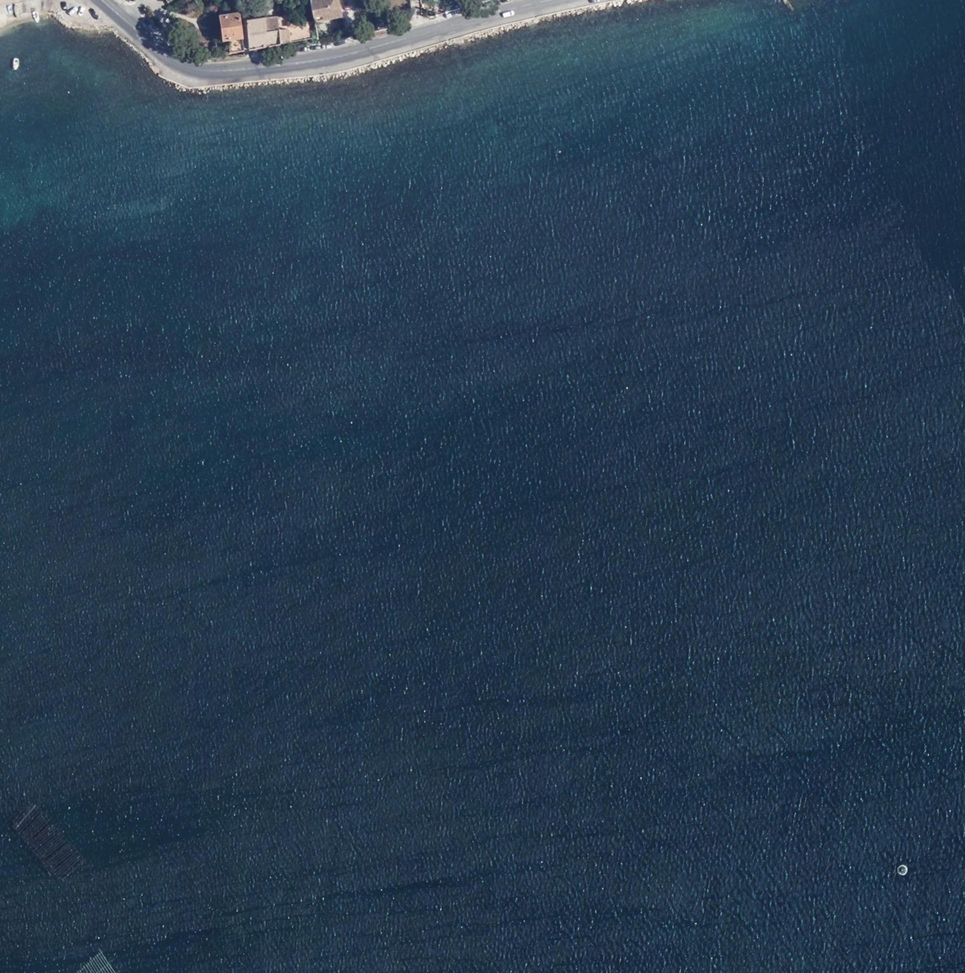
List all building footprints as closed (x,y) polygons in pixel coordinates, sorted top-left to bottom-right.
[(226,10),(217,11),(218,19),(214,20),(215,43),(222,43),(223,54),(237,52),(235,42),(232,0),(225,0),(226,10)] [(306,15),(303,0),(298,0),(298,3),(294,4),(297,16),(306,15)] [(306,15),(308,21),(338,15),(335,0),(303,0),(306,15)] [(240,23),(242,51),(285,44),(295,42),(293,30),(283,31),(281,18),(269,20),(240,23)] [(299,20),(291,21),(292,28),(300,27),(299,20)]
